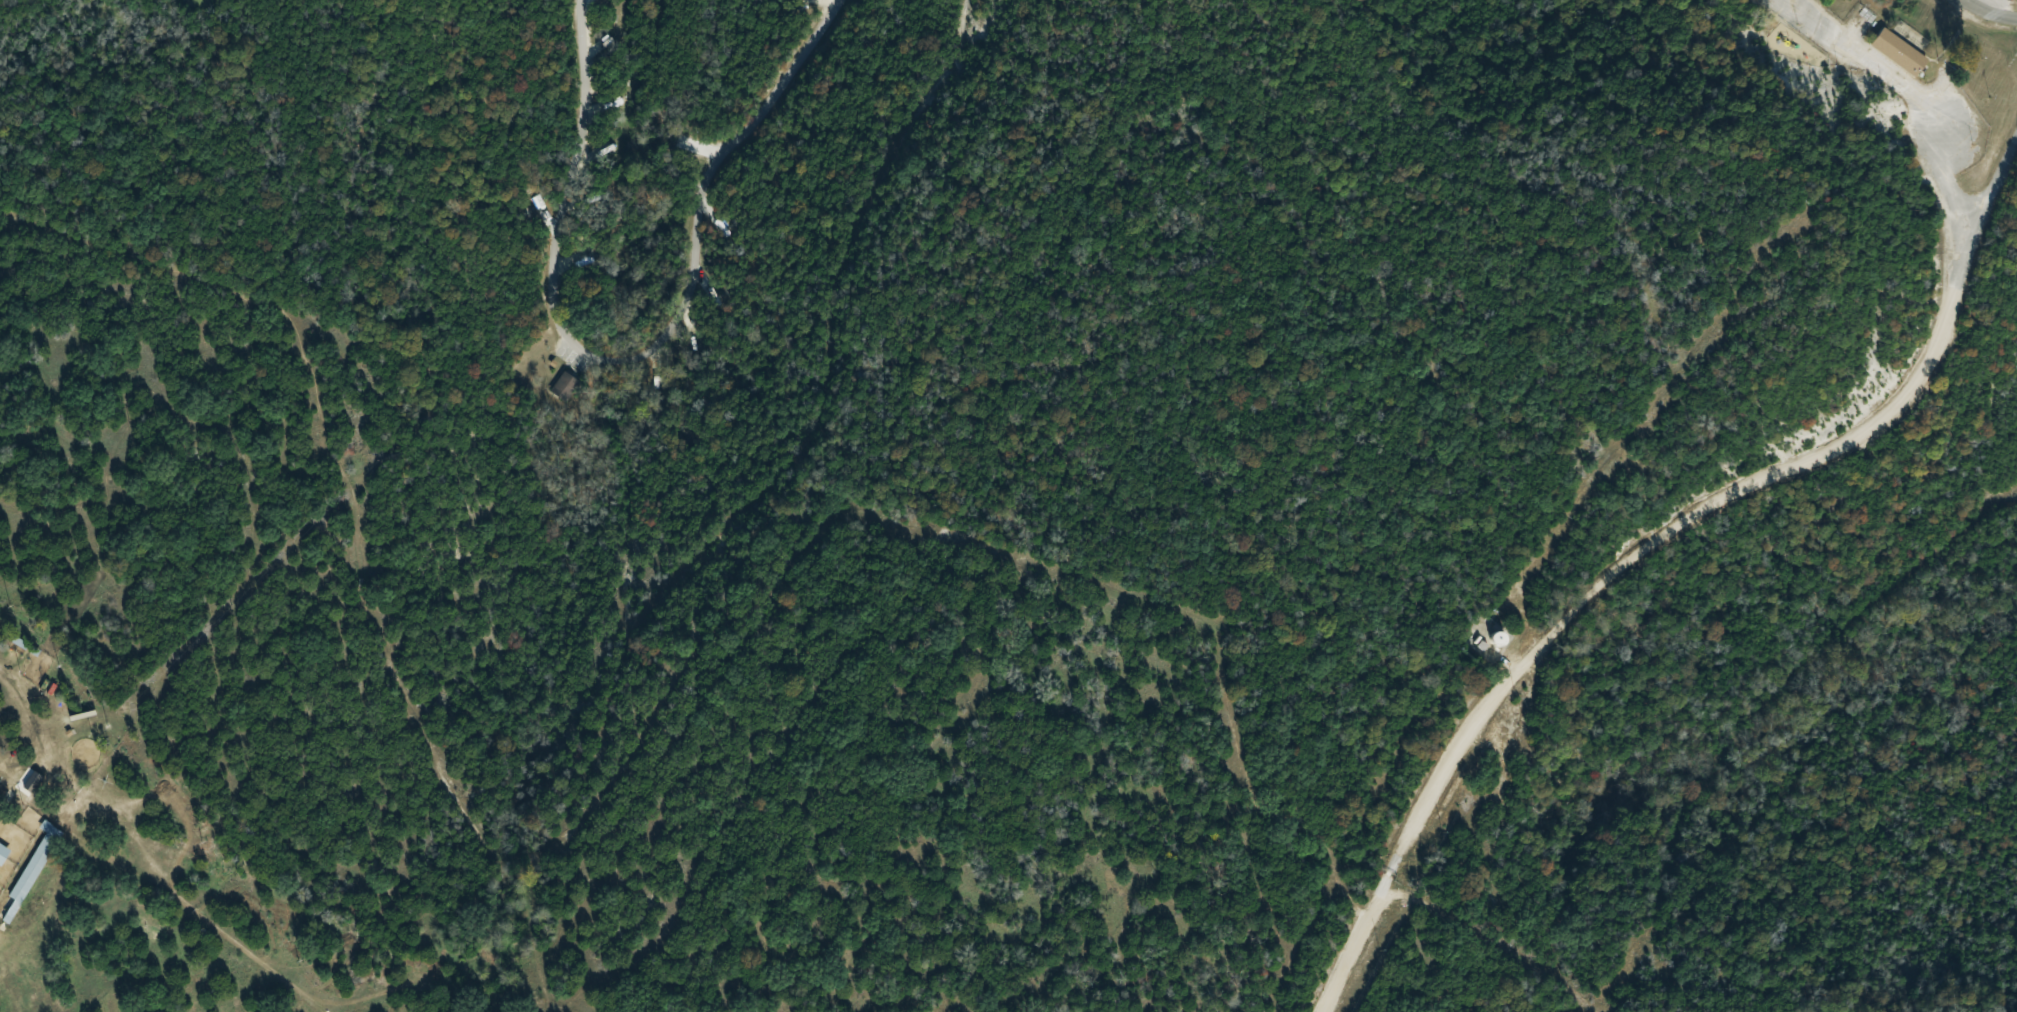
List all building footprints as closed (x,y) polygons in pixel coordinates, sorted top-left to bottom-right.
[(1914,77),(1926,60),(1882,28),(1870,46),(1914,77)] [(566,404),(581,385),(565,372),(550,391),(566,404)] [(1500,632),(1489,636),(1493,648),(1504,644),(1500,632)] [(15,809),(22,799),(9,791),(3,802),(15,809)] [(12,927),(63,833),(44,823),(40,830),(45,833),(0,917),(0,920),(12,927)] [(10,852),(0,845),(0,868),(10,852)]
